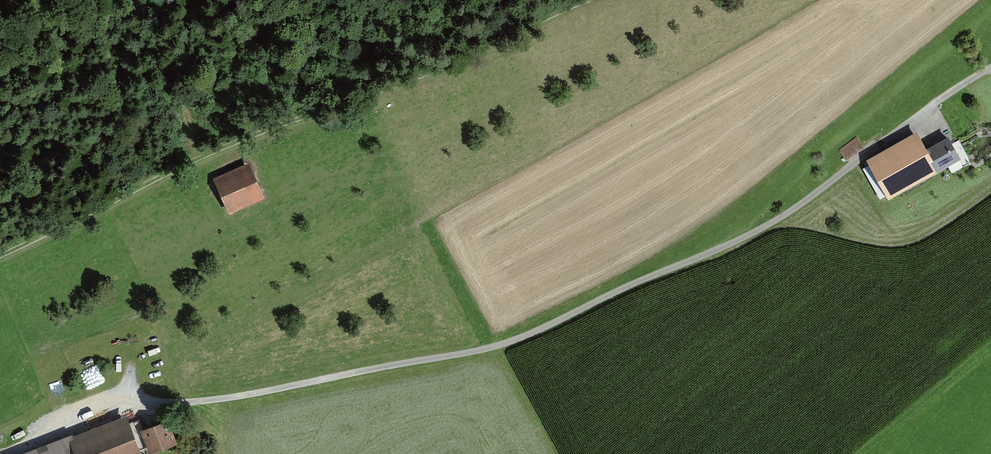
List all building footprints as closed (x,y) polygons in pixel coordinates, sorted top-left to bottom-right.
[(889,197),(937,169),(924,148),(927,146),(917,129),(866,158),(889,197)] [(937,169),(961,155),(949,134),(927,146),(924,148),(937,169)] [(856,137),(839,150),(846,159),(863,146),(856,137)] [(249,160),(213,177),(229,212),(265,195),(249,160)] [(27,453),(151,453),(135,414),(81,435),(80,434),(27,453)] [(178,419),(152,429),(161,453),(188,442),(178,419)]
